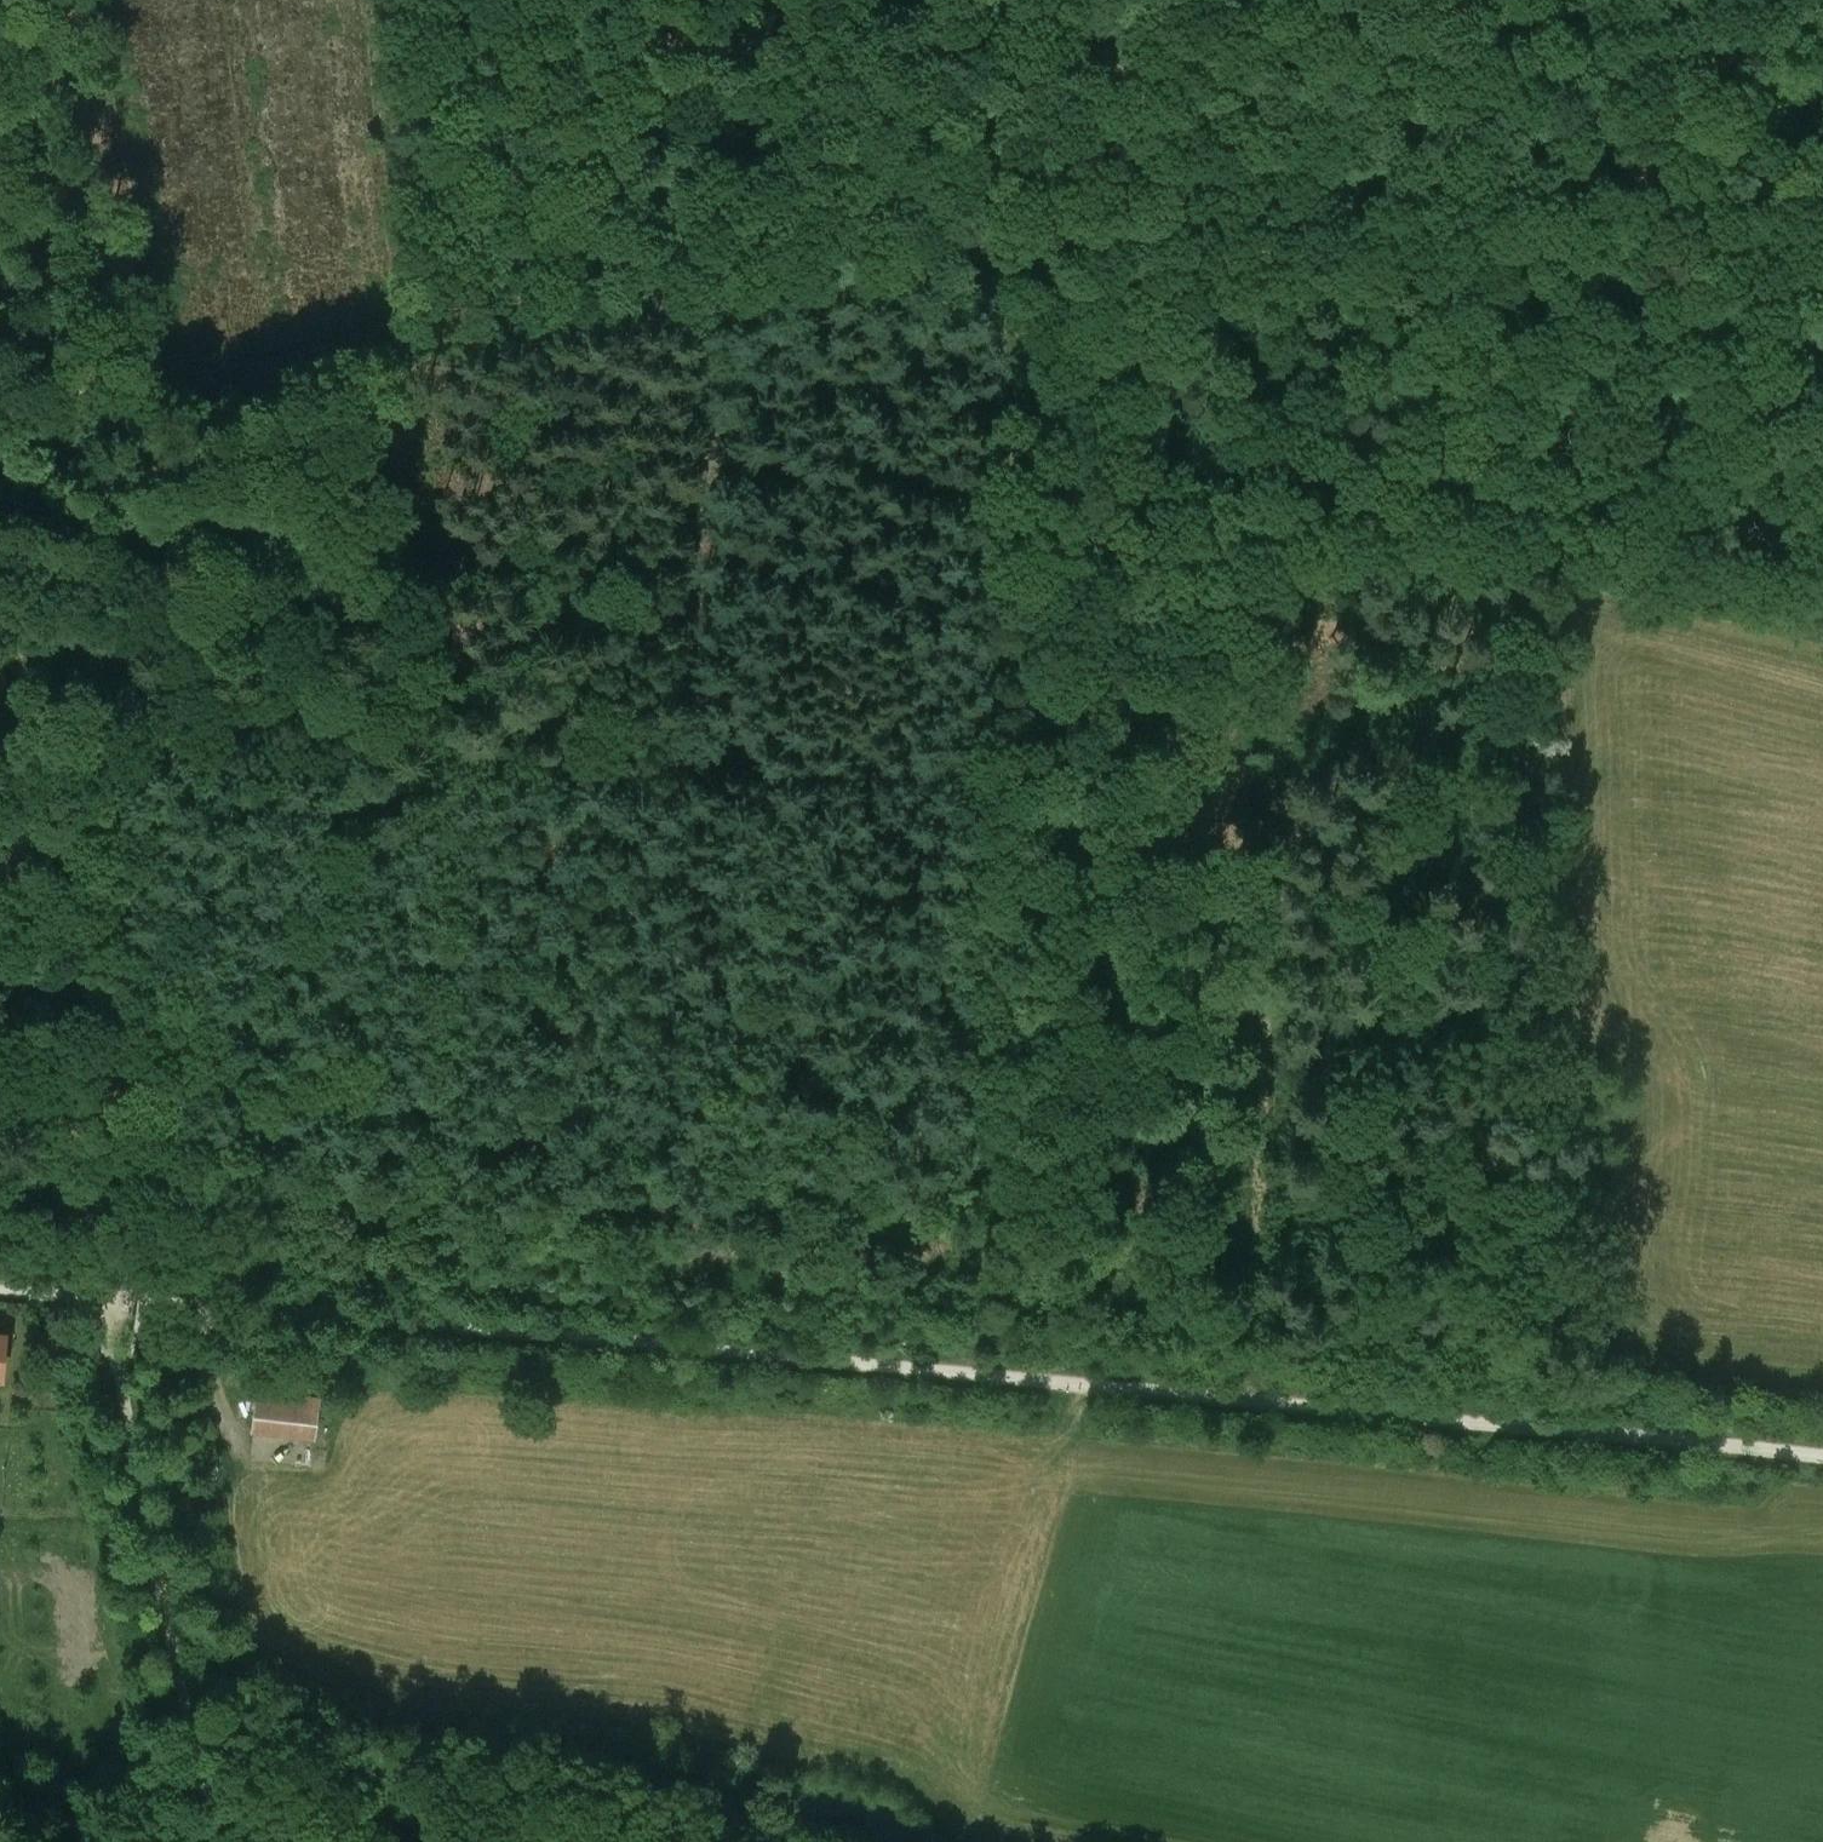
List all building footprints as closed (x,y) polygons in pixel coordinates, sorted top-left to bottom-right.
[(320,1401),(258,1393),(253,1433),(315,1441),(320,1401)]
